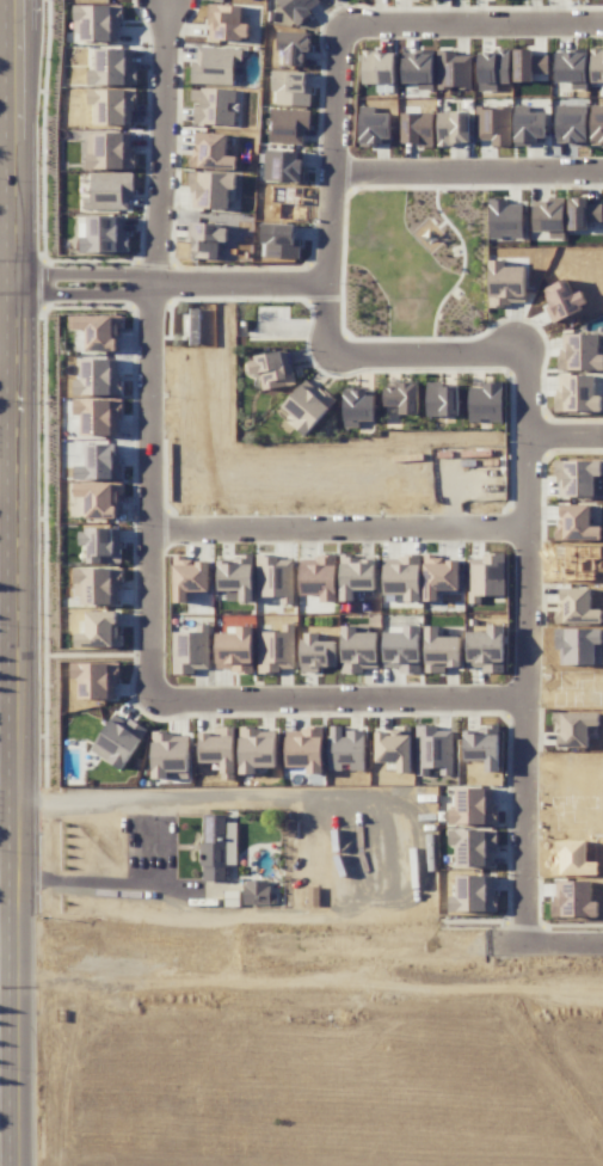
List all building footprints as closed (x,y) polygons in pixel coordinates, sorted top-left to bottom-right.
[(295,24),(322,4),(319,0),(277,0),(295,24)] [(241,5),(208,4),(208,39),(248,40),(249,23),(241,23),(241,5)] [(76,41),(120,40),(119,5),(76,6),(76,41)] [(305,66),(305,52),(309,53),(310,33),(279,31),(278,52),(285,52),(285,66),(305,66)] [(242,48),(197,47),(197,61),(192,61),(191,83),(233,85),(234,61),(242,61),(242,48)] [(136,86),(137,64),(131,64),(131,49),(97,48),(96,70),(90,70),(89,85),(136,86)] [(437,87),(472,88),(473,56),(456,55),(456,48),(438,48),(437,87)] [(514,82),(548,81),(547,55),(533,55),(533,49),(514,50),(514,82)] [(591,49),(590,84),(599,84),(599,93),(602,93),(602,49),(591,49)] [(358,83),(394,84),(394,52),(359,51),(358,83)] [(478,90),(497,91),(497,83),(510,83),(510,51),(478,51),(478,90)] [(557,82),(571,82),(571,89),(587,89),(587,52),(557,52),(557,82)] [(402,54),(403,84),(418,84),(418,90),(434,90),(434,54),(402,54)] [(277,91),(276,105),(310,106),(311,86),(305,86),(306,72),(272,71),(271,91),(277,91)] [(96,125),(134,125),(135,89),(89,88),(89,105),(96,105),(96,125)] [(235,90),(191,88),(191,103),(195,103),(194,124),(232,125),(232,103),(235,103),(235,90)] [(590,99),(590,145),(602,145),(602,99),(590,99)] [(510,106),(476,107),(477,140),(491,140),(492,146),(512,145),(510,106)] [(303,145),(303,130),(309,130),(310,110),(271,108),(269,143),(303,145)] [(469,144),(468,112),(437,113),(438,145),(469,144)] [(545,142),(545,112),(514,113),(515,147),(532,146),(531,142),(545,142)] [(587,112),(556,112),(557,144),(588,144),(587,112)] [(360,146),(391,145),(390,113),(360,114),(360,146)] [(402,144),(433,145),(433,113),(402,113),(402,144)] [(88,169),(133,169),(132,132),(88,133),(88,152),(88,169)] [(227,134),(194,133),(193,168),(236,169),(237,156),(226,156),(227,134)] [(305,151),(266,150),(265,182),(304,183),(305,151)] [(227,209),(228,189),(235,189),(236,173),(191,171),(190,208),(227,209)] [(133,172),(91,173),(92,197),(84,197),(84,212),(129,211),(129,193),(133,193),(133,172)] [(488,239),(522,240),(523,204),(509,204),(509,199),(488,199),(488,239)] [(533,202),(534,231),(548,231),(548,238),(565,238),(564,201),(533,202)] [(227,242),(227,224),(190,224),(190,259),(219,260),(220,242),(227,242)] [(488,306),(525,306),(524,267),(504,267),(504,260),(488,261),(488,306)] [(541,290),(554,321),(588,307),(581,291),(573,294),(567,279),(541,290)] [(86,351),(119,350),(119,315),(68,316),(69,329),(86,329),(86,351)] [(598,355),(598,334),(561,334),(560,369),(602,370),(602,355),(598,355)] [(251,375),(259,374),(263,391),(295,384),(288,350),(248,358),(251,375)] [(120,359),(82,359),(82,380),(75,380),(75,395),(120,394),(120,359)] [(594,375),(555,375),(556,412),(601,411),(601,396),(595,396),(594,375)] [(297,421),(293,425),(304,436),(335,402),(308,378),(281,406),(297,421)] [(418,382),(398,382),(398,387),(384,387),(384,406),(399,406),(399,414),(418,414),(418,382)] [(458,416),(458,384),(427,385),(427,416),(458,416)] [(469,421),(502,421),(502,384),(468,385),(469,421)] [(374,421),(374,390),(344,391),(344,428),(359,427),(358,421),(374,421)] [(83,415),(84,435),(121,434),(120,399),(75,400),(75,415),(83,415)] [(121,479),(120,444),(86,445),(86,465),(76,465),(76,480),(121,479)] [(602,461),(557,461),(557,497),(602,496),(602,461)] [(119,483),(75,483),(75,496),(87,496),(87,518),(119,518),(119,483)] [(601,539),(601,526),(591,526),(590,504),(559,505),(559,527),(554,527),(554,540),(601,539)] [(120,563),(121,529),(78,528),(78,545),(89,546),(88,563),(120,563)] [(505,595),(504,555),(468,556),(469,603),(482,602),(482,596),(505,595)] [(254,557),(218,556),(217,591),(227,591),(226,601),(253,601),(254,557)] [(376,590),(375,556),(340,556),(341,601),(357,600),(356,591),(376,590)] [(459,556),(424,557),(425,601),(438,600),(438,590),(460,590),(459,556)] [(258,597),(281,596),(281,604),(293,604),(293,557),(257,557),(258,597)] [(337,558),(301,557),(300,595),(321,595),(321,601),(336,602),(337,558)] [(385,594),(405,594),(405,601),(421,601),(420,557),(384,558),(385,594)] [(209,592),(209,558),(173,559),(174,602),(188,602),(188,592),(209,592)] [(78,604),(120,604),(120,568),(77,569),(78,604)] [(590,587),(558,588),(559,623),(602,622),(602,610),(591,610),(590,587)] [(87,611),(86,633),(76,633),(76,646),(121,647),(121,627),(116,627),(116,612),(87,611)] [(258,632),(258,671),(294,671),(294,624),(281,624),(281,632),(258,632)] [(210,669),(209,625),(196,625),(196,632),(172,632),(173,674),(195,674),(195,669),(210,669)] [(503,625),(487,625),(487,632),(468,632),(468,668),(482,668),(482,673),(503,673),(503,625)] [(252,626),(236,627),(236,633),(216,634),(217,672),(253,671),(252,626)] [(378,668),(377,632),(357,632),(357,626),(342,626),(342,673),(364,673),(364,668),(378,668)] [(420,673),(419,626),(384,627),(384,668),(398,667),(398,673),(420,673)] [(460,637),(439,637),(439,626),(425,626),(426,673),(445,673),(445,667),(461,666),(460,637)] [(301,673),(320,673),(320,666),(336,667),(336,641),(318,641),(319,633),(302,633),(301,673)] [(116,663),(72,663),(72,679),(80,679),(80,699),(117,698),(116,663)] [(560,748),(589,748),(588,726),(600,726),(599,714),(586,714),(586,710),(559,711),(560,748)] [(147,729),(128,718),(126,722),(113,714),(90,750),(122,770),(147,729)] [(365,731),(344,731),(344,726),(329,726),(328,770),(346,771),(346,770),(364,771),(365,731)] [(453,731),(438,731),(438,726),(417,726),(416,775),(430,775),(430,768),(440,768),(440,775),(452,775),(453,731)] [(239,774),(256,774),(256,767),(275,767),(276,738),(260,738),(260,727),(240,727),(239,774)] [(485,772),(500,772),(498,727),(463,729),(464,762),(485,761),(485,772)] [(376,729),(376,762),(397,762),(397,772),(411,772),(411,728),(376,729)] [(322,774),(323,730),(287,729),(287,767),(307,767),(307,773),(322,774)] [(452,825),(494,824),(493,788),(451,789),(452,825)] [(236,866),(236,822),(227,822),(227,815),(202,815),(201,881),(228,881),(228,866),(236,866)] [(461,845),(460,866),(494,866),(495,830),(450,829),(449,845),(461,845)] [(450,911),(494,912),(494,876),(457,875),(456,897),(450,897),(450,911)] [(243,905),(270,905),(270,880),(244,880),(243,905)] [(553,917),(598,917),(598,901),(591,901),(591,881),(553,881),(553,917)]
